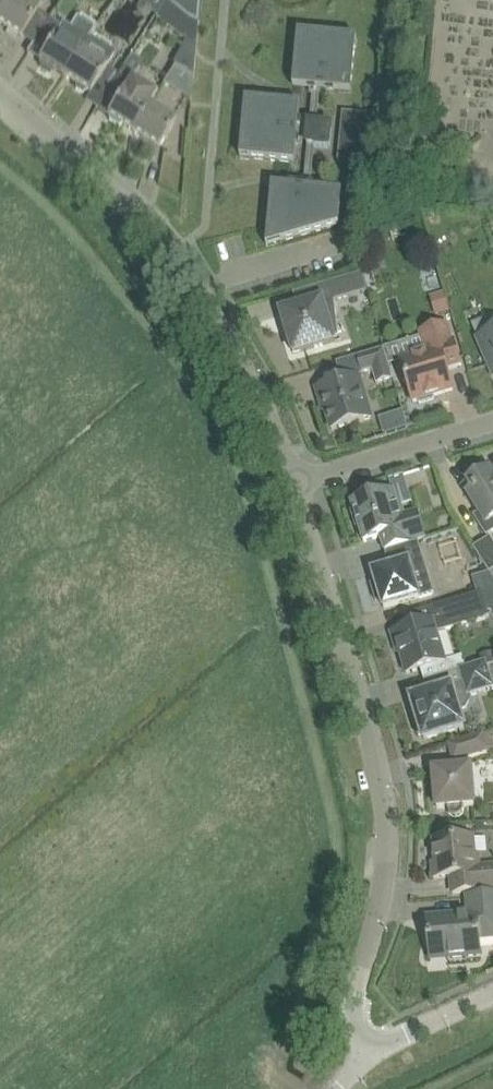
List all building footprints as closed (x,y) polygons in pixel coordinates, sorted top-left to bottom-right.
[(41,0),(9,0),(0,14),(0,23),(19,34),(41,0)] [(9,0),(0,0),(0,14),(9,0)] [(195,48),(198,21),(197,21),(187,16),(168,0),(165,0),(155,16),(194,47),(194,48),(195,48)] [(187,16),(197,21),(198,21),(200,0),(168,0),(187,16)] [(81,50),(89,37),(97,25),(82,15),(76,16),(70,26),(63,22),(55,34),(39,60),(40,61),(40,66),(50,72),(54,69),(65,76),(81,50)] [(294,86),(323,89),(328,36),(312,35),(312,42),(299,41),(294,86)] [(328,36),(323,89),(351,92),(356,46),(343,45),(343,38),(328,36)] [(81,50),(65,76),(76,83),(76,88),(83,93),(87,90),(90,92),(106,67),(105,66),(113,54),(104,48),(105,47),(89,37),(81,50)] [(168,76),(191,91),(192,91),(193,76),(175,64),(168,76)] [(122,124),(133,130),(150,105),(149,105),(157,93),(133,79),(136,75),(122,66),(111,83),(96,107),(110,115),(109,119),(119,126),(122,124)] [(246,113),(244,129),(297,134),(300,105),(254,101),(253,114),(246,113)] [(150,105),(133,130),(159,147),(175,121),(150,105)] [(338,162),(372,166),(378,115),(343,112),(338,162)] [(307,145),(330,148),(332,127),(309,124),(307,145)] [(297,134),(244,129),(243,144),(250,145),(249,158),(294,162),(297,134)] [(299,236),(304,189),(274,186),(269,233),(271,233),(271,232),(278,233),(281,240),(280,240),(281,242),(299,236)] [(334,192),(304,189),(299,236),(338,225),(340,206),(333,205),(334,192)] [(327,300),(281,313),(293,353),(335,341),(329,319),(336,317),(335,301),(367,291),(362,273),(323,284),(327,300)] [(443,292),(433,295),(438,313),(449,310),(443,292)] [(403,382),(407,381),(413,402),(418,401),(419,404),(435,399),(434,396),(453,390),(447,370),(460,365),(453,341),(452,342),(447,325),(421,333),(426,349),(416,352),(417,356),(401,360),(402,365),(399,366),(403,382)] [(477,337),(492,374),(492,331),(477,337)] [(372,370),(376,383),(393,378),(384,348),(357,356),(363,373),(372,370)] [(317,388),(321,402),(324,401),(332,429),(365,419),(360,403),(366,401),(359,376),(317,388)] [(386,435),(408,428),(403,411),(380,418),(386,435)] [(468,494),(480,513),(475,516),(486,535),(492,531),(492,476),(490,471),(491,471),(490,470),(469,483),(474,491),(468,494)] [(426,537),(417,508),(404,512),(402,506),(399,507),(394,491),(387,493),(386,490),(371,494),(372,498),(352,504),(354,510),(351,511),(356,528),(359,527),(364,542),(381,537),(385,551),(413,542),(413,541),(426,537)] [(489,573),(492,571),(492,543),(490,538),(474,548),(489,573)] [(376,582),(371,584),(376,601),(381,599),(384,608),(420,598),(413,575),(428,571),(419,541),(386,552),(390,568),(373,573),(376,582)] [(424,680),(447,674),(466,668),(461,654),(445,659),(437,633),(490,617),(487,609),(492,607),(492,589),(409,614),(413,626),(391,633),(395,645),(398,645),(407,674),(421,670),(424,680)] [(470,699),(469,696),(492,689),(492,684),(486,662),(466,668),(447,674),(451,687),(412,699),(418,721),(416,725),(419,735),(423,737),(424,740),(464,727),(459,710),(465,708),(470,699)] [(434,771),(437,808),(447,807),(448,810),(448,811),(449,813),(450,815),(452,816),(453,817),(454,817),(457,817),(459,817),(461,816),(462,815),(463,813),(464,812),(464,810),(464,808),(464,806),(474,805),(471,767),(470,757),(489,752),(484,734),(448,745),(453,762),(458,761),(459,769),(434,771)] [(434,878),(451,877),(453,893),(481,891),(481,890),(492,889),(492,866),(479,867),(478,855),(475,855),(473,837),(434,840),(437,872),(434,872),(434,878)] [(492,937),(492,894),(467,896),(469,915),(427,918),(431,960),(433,960),(433,959),(432,959),(432,953),(447,951),(448,959),(481,956),(480,938),(492,937)]
